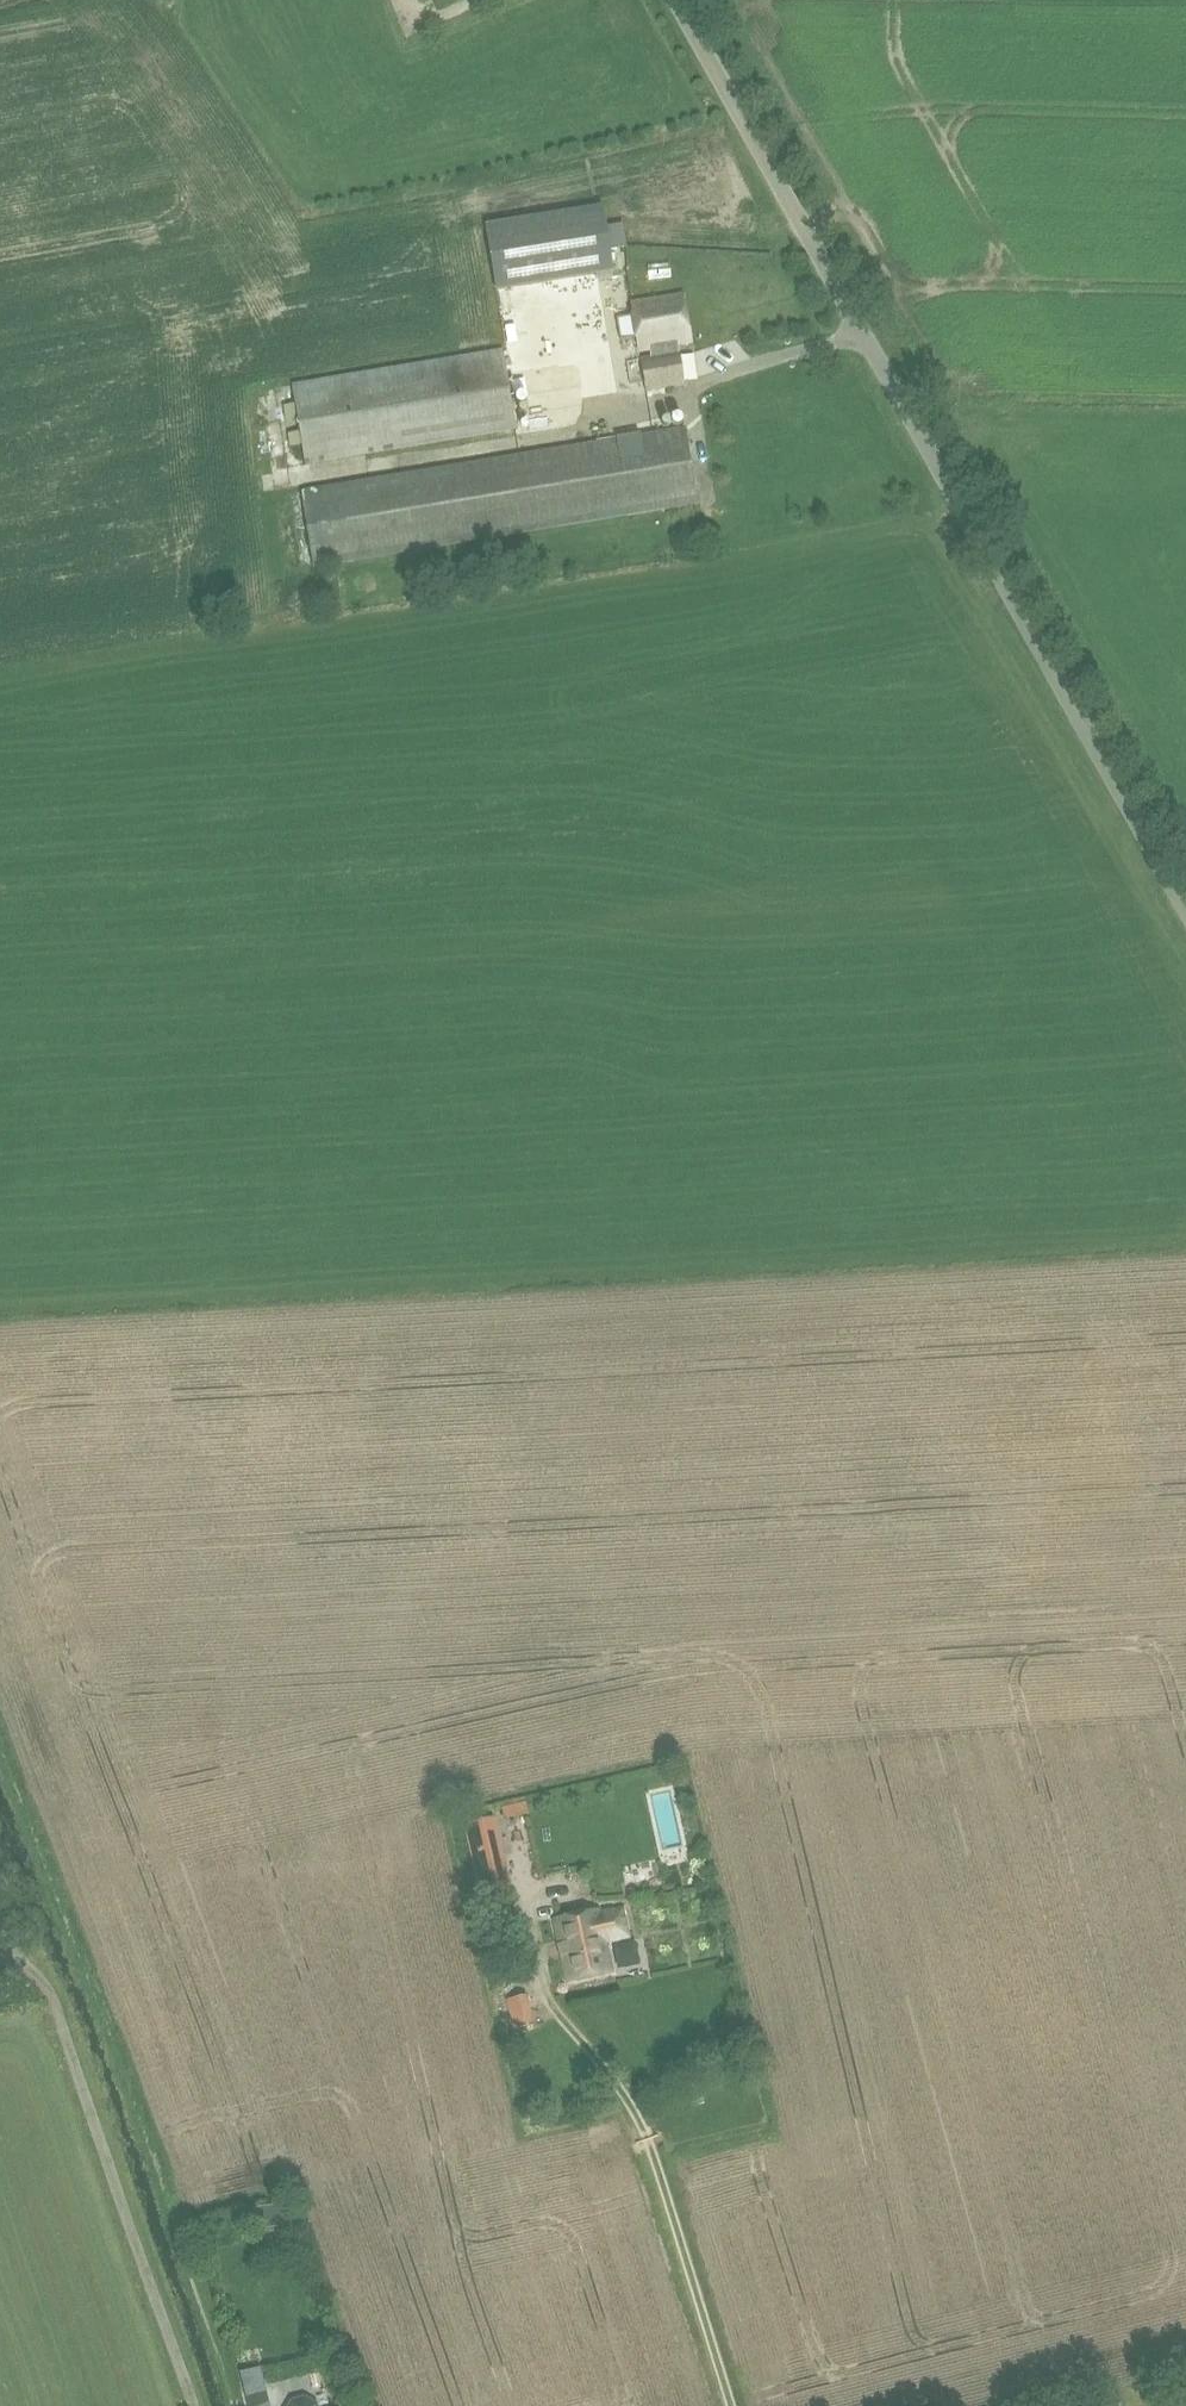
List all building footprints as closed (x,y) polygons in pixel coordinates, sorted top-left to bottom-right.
[(483,227),(493,289),(609,270),(599,208),(483,227)] [(692,343),(685,296),(633,305),(641,352),(652,350),(654,359),(643,361),(648,393),(687,386),(682,355),(678,355),(676,346),(692,343)] [(308,464),(518,429),(505,351),(295,386),(308,464)] [(698,505),(696,488),(686,429),(290,494),(302,570),(698,505)] [(500,1821),(524,1817),(521,1802),(497,1806),(500,1821)] [(513,1893),(505,1856),(497,1817),(469,1823),(485,1899),(513,1893)] [(613,1973),(607,1942),(630,1937),(625,1910),(601,1914),(600,1910),(556,1919),(569,1983),(613,1973)]
